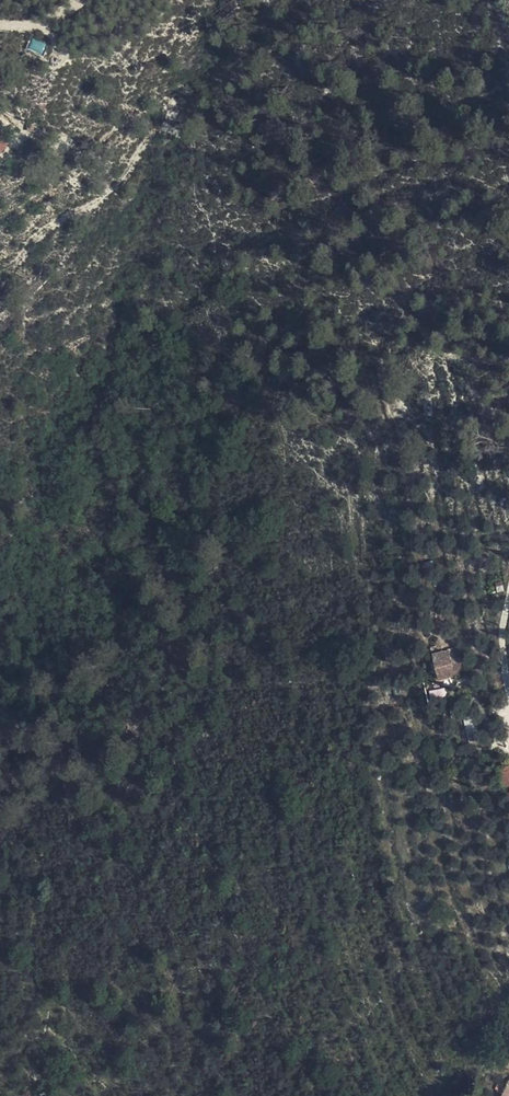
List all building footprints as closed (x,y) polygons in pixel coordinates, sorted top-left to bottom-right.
[(442,670),(458,666),(453,641),(441,644),(439,637),(434,638),(442,670)] [(453,641),(458,666),(463,664),(462,659),(468,657),(463,637),(453,639),(453,641)] [(428,690),(429,701),(445,700),(444,689),(428,690)] [(354,856),(340,861),(343,873),(358,868),(354,856)] [(162,955),(149,958),(152,971),(165,968),(162,955)] [(499,1094),(502,1095),(508,1095),(508,1074),(499,1094)]
